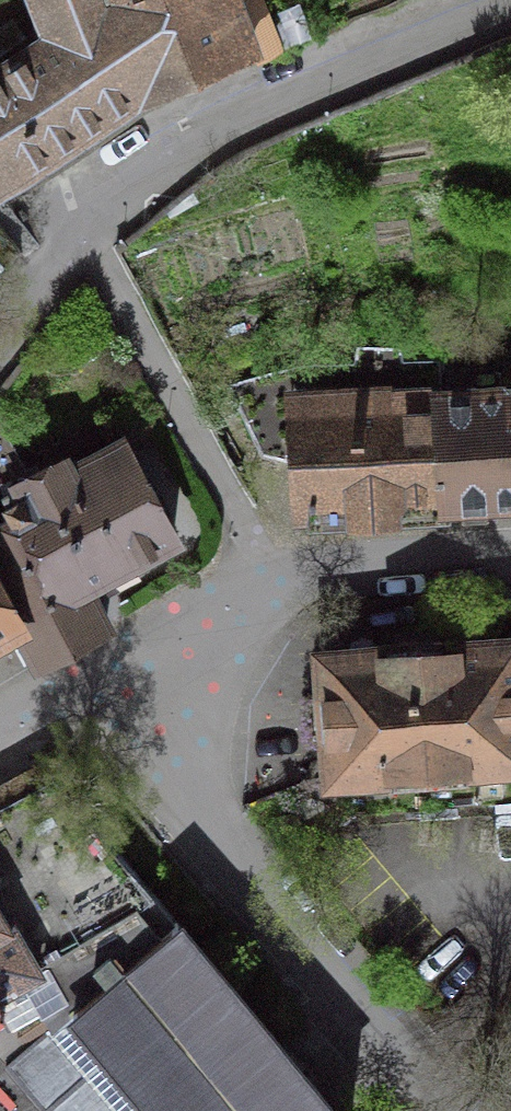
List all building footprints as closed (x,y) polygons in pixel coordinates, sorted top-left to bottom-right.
[(231,0),(43,0),(56,33),(0,70),(0,175),(138,83),(155,77),(246,40),(231,0)] [(445,499),(483,496),(510,494),(510,351),(436,357),(445,499)] [(396,503),(445,499),(436,357),(299,363),(228,382),(261,452),(305,463),(309,520),(347,518),(346,507),(396,503)] [(123,440),(72,467),(67,457),(19,483),(11,469),(0,475),(0,490),(14,517),(0,524),(0,583),(19,620),(40,661),(106,626),(84,584),(114,568),(174,536),(123,440)] [(19,620),(0,583),(0,631),(19,620)] [(322,654),(326,714),(331,775),(382,771),(384,787),(407,785),(405,769),(510,761),(510,638),(322,654)] [(37,962),(21,971),(42,1007),(12,1024),(17,1032),(0,1042),(0,1110),(337,1110),(305,1072),(176,919),(174,920),(54,776),(0,805),(0,897),(37,962)] [(17,1032),(12,1024),(42,1007),(21,971),(37,962),(0,897),(0,1042),(17,1032)]
